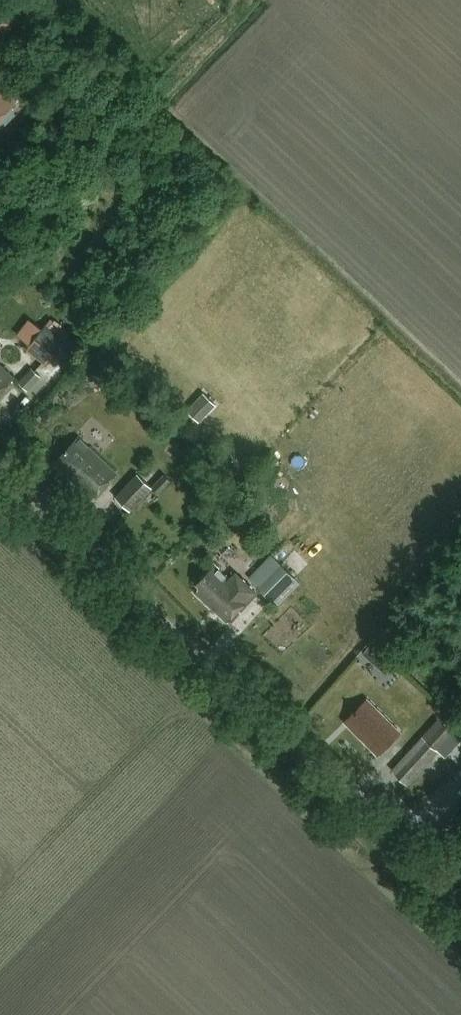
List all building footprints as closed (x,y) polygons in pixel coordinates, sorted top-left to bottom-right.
[(16,102),(0,87),(0,119),(16,102)] [(58,309),(26,349),(45,365),(78,325),(58,309)] [(15,379),(0,365),(0,394),(15,379)] [(200,422),(216,404),(204,393),(187,410),(200,422)] [(92,499),(116,474),(78,438),(60,458),(64,462),(60,466),(69,475),(68,476),(92,499)] [(138,474),(116,498),(132,512),(154,489),(138,474)] [(273,553),(249,577),(276,603),(289,590),(291,592),(302,581),(273,553)] [(236,571),(229,579),(215,566),(198,584),(202,588),(197,593),(228,622),(257,591),(236,571)] [(374,638),(358,656),(380,676),(397,657),(374,638)] [(378,756),(400,734),(367,701),(350,718),(355,723),(350,728),(378,756)] [(442,719),(439,717),(393,767),(411,784),(440,751),(446,756),(460,740),(460,737),(453,729),(460,721),(450,711),(442,719)]
